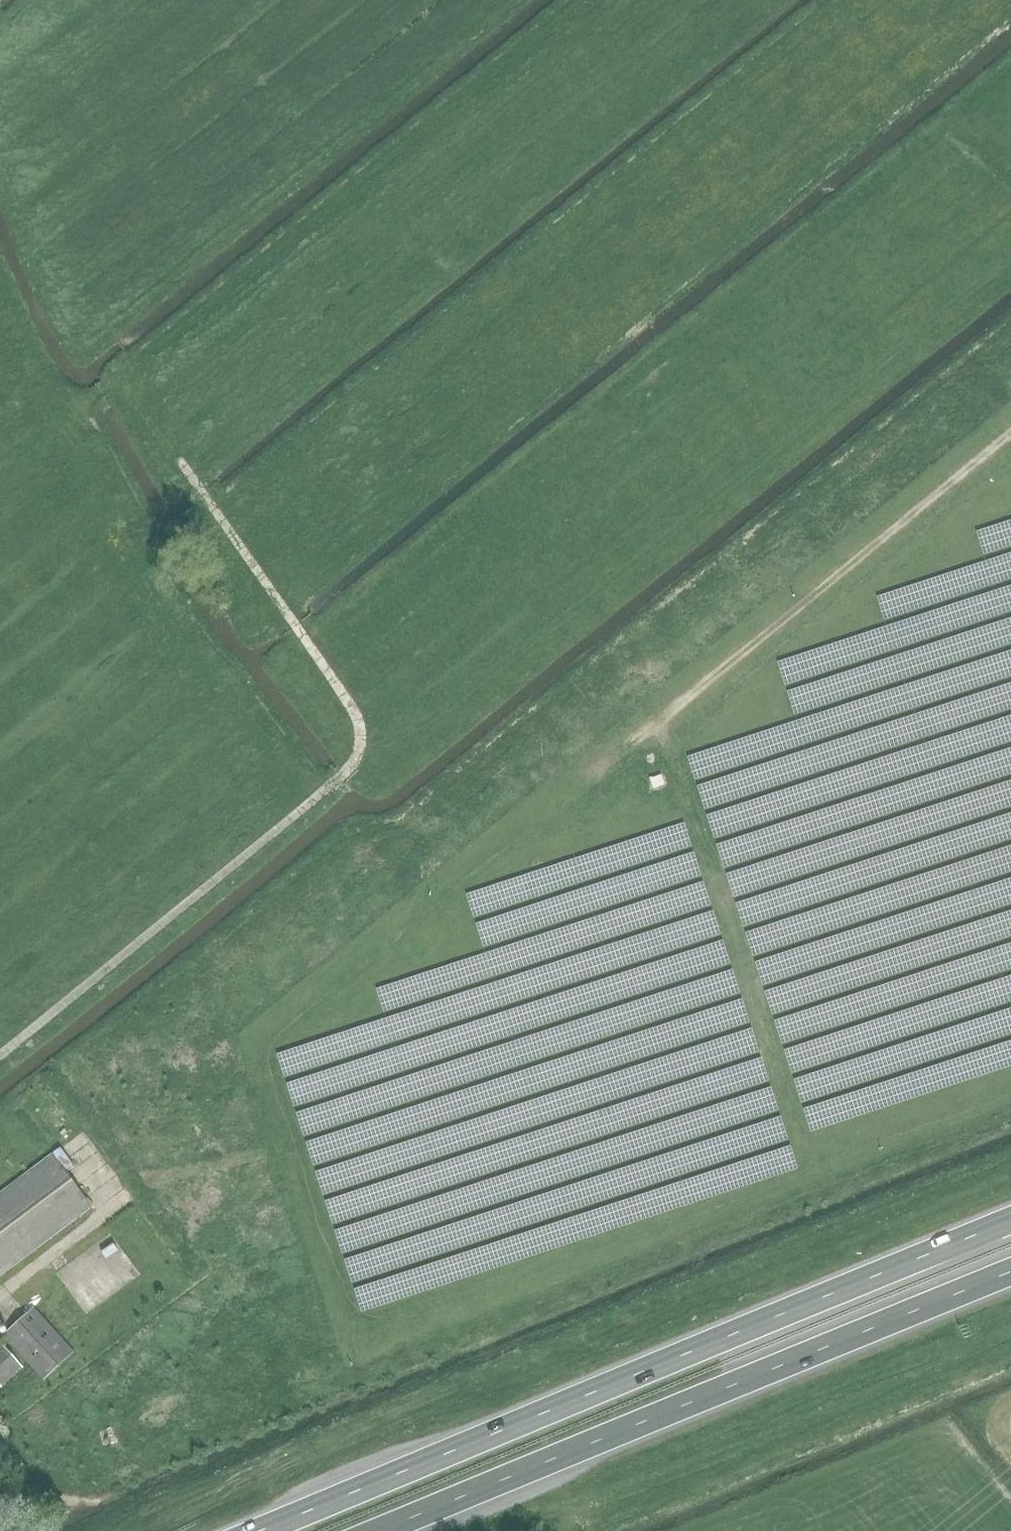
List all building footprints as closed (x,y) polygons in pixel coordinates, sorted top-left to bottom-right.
[(91,1207),(51,1155),(0,1193),(0,1275),(91,1207)] [(102,1276),(119,1263),(105,1245),(88,1257),(102,1276)] [(42,1379),(74,1352),(33,1308),(2,1335),(42,1379)] [(0,1386),(21,1366),(3,1345),(0,1348),(0,1386)]
